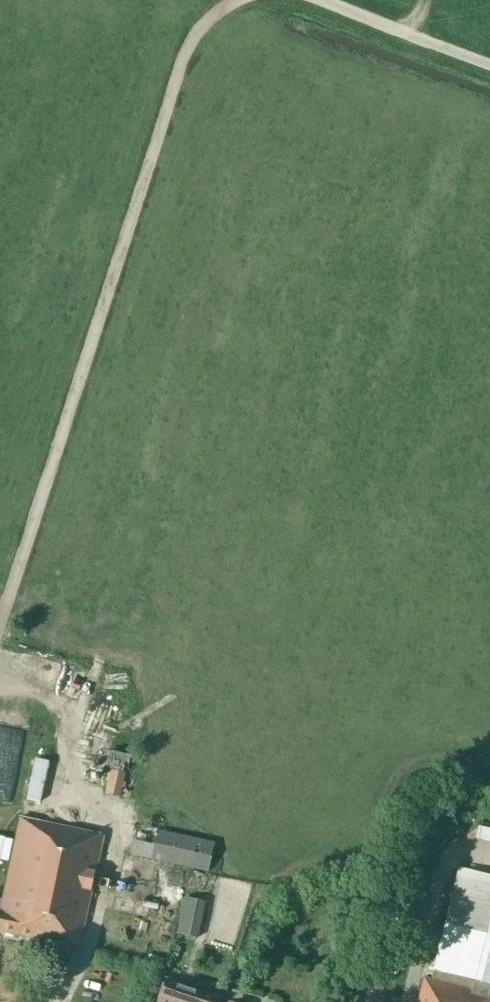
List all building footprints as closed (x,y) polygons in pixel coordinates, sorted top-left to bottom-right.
[(43,684),(74,689),(77,668),(46,663),(43,684)] [(111,770),(106,794),(120,797),(124,777),(125,773),(111,770)] [(79,946),(103,835),(20,818),(2,900),(0,899),(0,932),(61,944),(61,942),(79,946)] [(130,854),(209,871),(215,844),(136,826),(130,854)] [(489,995),(489,992),(489,876),(460,868),(432,980),(424,978),(418,1001),(489,1001),(489,995)] [(177,934),(198,938),(206,902),(184,898),(177,934)] [(219,997),(180,985),(181,984),(166,979),(159,1001),(217,1001),(219,997)] [(227,1001),(230,1001),(241,1001),(244,993),(245,993),(238,991),(231,989),(227,1001)]
